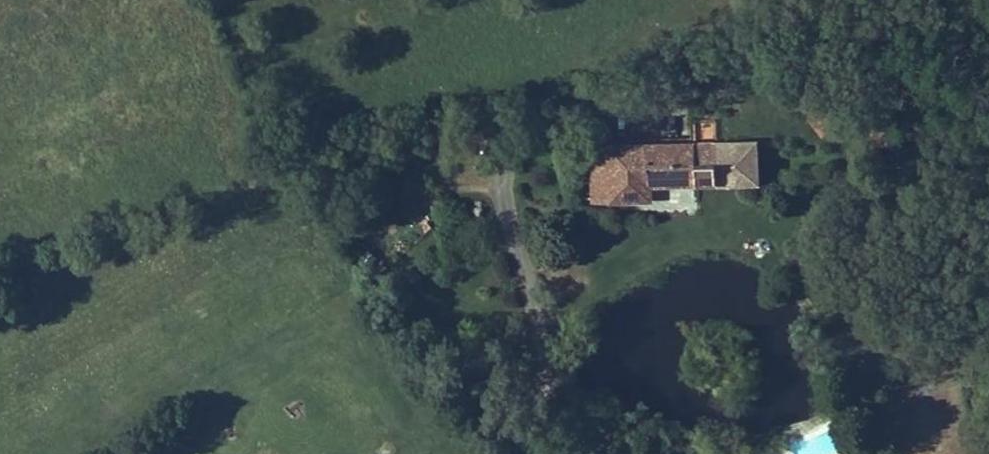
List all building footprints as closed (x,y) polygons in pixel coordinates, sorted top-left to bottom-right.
[(715,117),(694,118),(695,134),(715,134),(715,117)] [(651,197),(651,183),(696,181),(718,182),(718,165),(758,164),(757,142),(696,143),(595,145),(597,199),(651,197)] [(758,164),(718,165),(718,182),(758,182),(758,164)]
